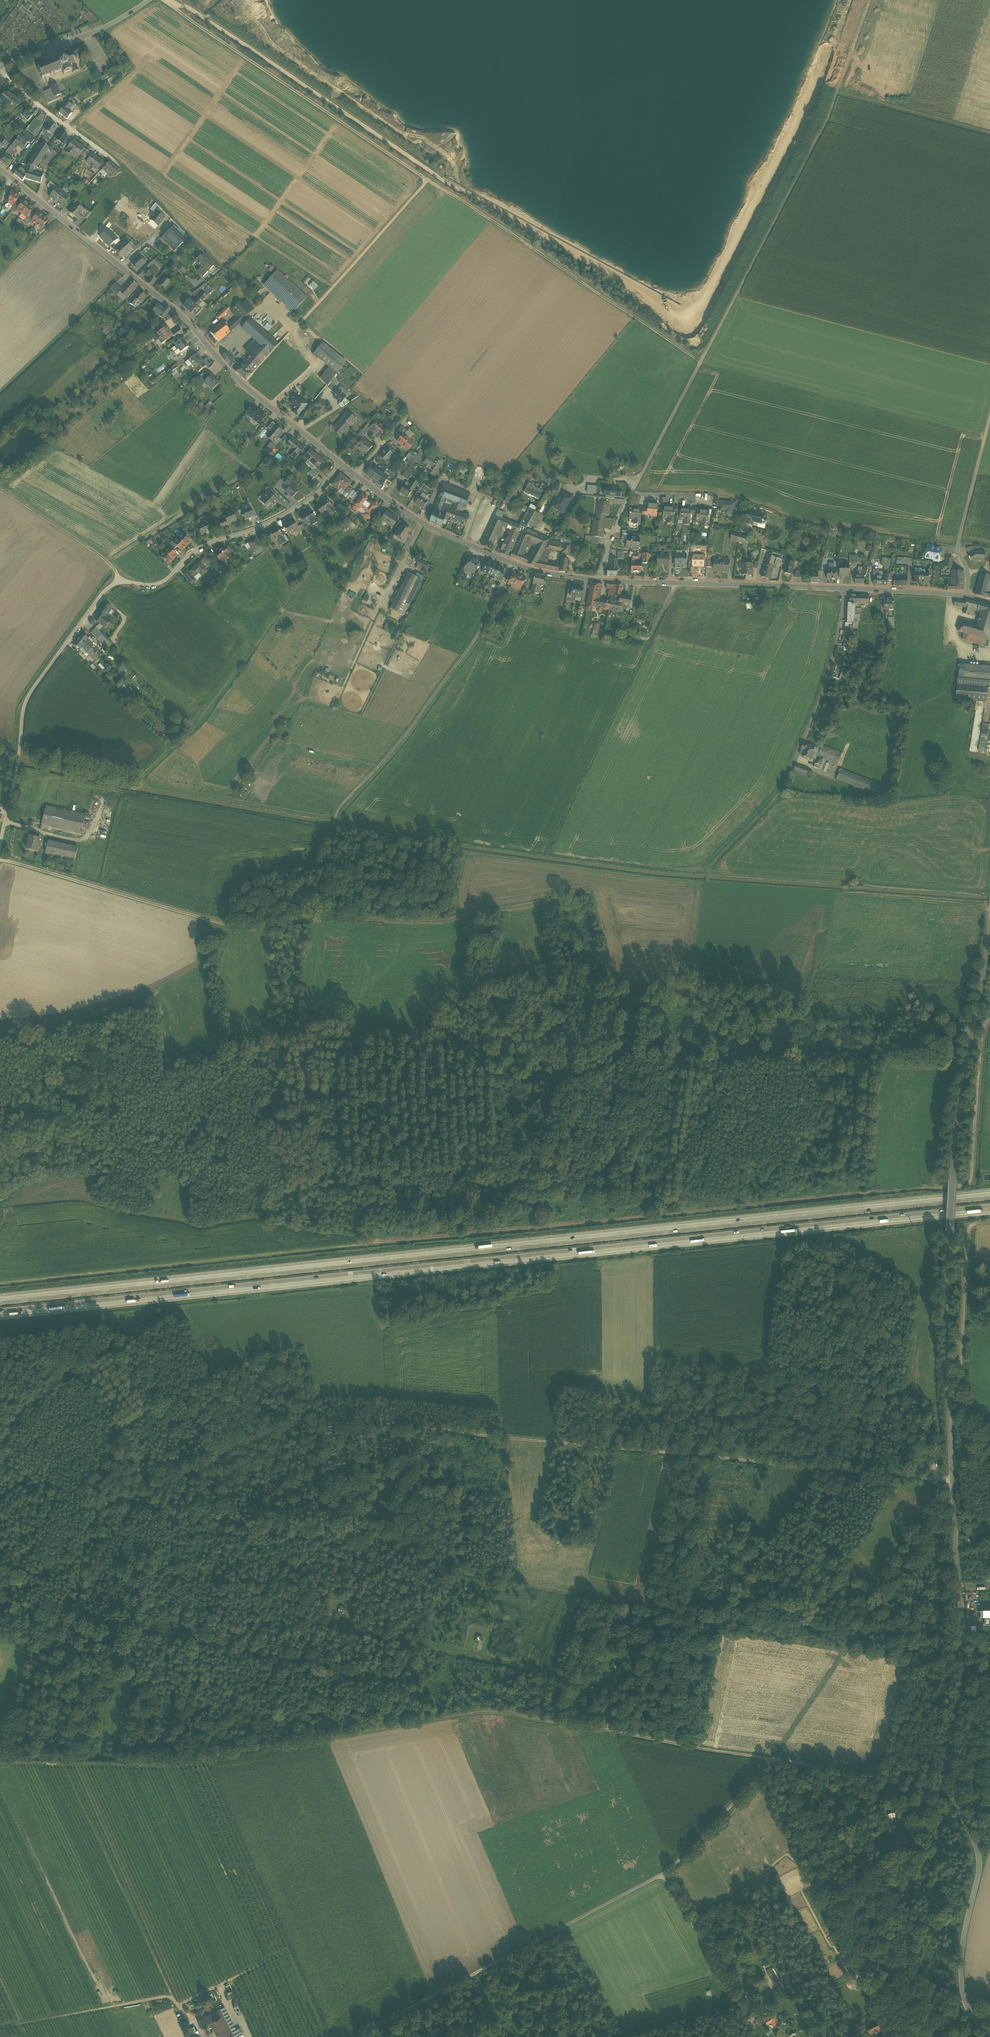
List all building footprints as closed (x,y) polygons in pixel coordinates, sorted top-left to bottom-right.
[(43,80),(43,81),(62,73),(63,75),(71,72),(73,74),(79,71),(77,66),(76,67),(75,65),(76,64),(77,63),(78,62),(77,59),(77,58),(75,57),(73,56),(71,56),(69,52),(56,57),(57,60),(42,67),(38,69),(37,70),(42,80),(43,80)] [(57,97),(61,95),(57,84),(50,87),(51,90),(54,98),(57,97)] [(49,104),(58,100),(57,97),(54,98),(51,90),(44,92),(49,104)] [(18,97),(15,95),(13,96),(8,91),(0,101),(0,102),(13,112),(21,102),(17,99),(18,97)] [(64,107),(68,111),(73,106),(74,104),(72,103),(71,104),(68,102),(64,107)] [(68,111),(64,107),(59,114),(67,120),(72,114),(71,113),(68,111)] [(34,114),(30,109),(28,111),(23,115),(23,116),(28,121),(31,118),(30,118),(34,114)] [(37,118),(42,121),(45,117),(41,113),(37,118)] [(57,128),(51,124),(46,131),(52,135),(57,128)] [(31,144),(34,139),(26,132),(28,129),(27,128),(12,146),(11,146),(14,149),(15,149),(20,143),(24,147),(29,142),(31,144)] [(68,137),(61,132),(56,140),(63,145),(65,141),(68,137)] [(69,147),(65,152),(70,155),(74,158),(76,156),(78,158),(80,155),(84,149),(74,141),(69,147)] [(11,146),(12,146),(7,142),(3,147),(8,151),(11,146)] [(36,154),(43,159),(50,148),(46,146),(47,146),(46,145),(46,146),(43,143),(36,154)] [(11,146),(8,151),(0,161),(0,162),(7,168),(13,161),(7,156),(9,154),(10,154),(14,149),(11,146)] [(28,165),(28,166),(34,167),(37,168),(43,159),(36,154),(28,165)] [(96,157),(93,155),(89,161),(91,163),(90,164),(93,166),(92,168),(93,168),(93,167),(98,170),(103,163),(96,158),(96,157)] [(121,172),(110,161),(102,170),(110,178),(114,177),(115,177),(121,172)] [(26,172),(20,168),(18,170),(14,175),(23,182),(25,179),(26,177),(27,173),(26,173),(26,172)] [(26,177),(25,179),(41,184),(43,176),(33,173),(26,171),(26,172),(26,173),(27,173),(26,177)] [(62,191),(58,187),(54,192),(49,198),(51,199),(50,200),(53,202),(53,201),(62,191)] [(8,208),(10,209),(12,206),(13,206),(16,202),(20,197),(12,191),(10,195),(9,196),(9,198),(9,200),(8,205),(6,205),(5,206),(5,207),(7,208),(8,208)] [(66,194),(62,191),(53,201),(58,204),(66,194)] [(70,198),(66,194),(58,204),(57,205),(60,207),(60,206),(62,208),(70,198)] [(17,210),(22,214),(29,205),(24,201),(20,206),(17,210)] [(12,211),(18,204),(16,202),(13,206),(12,206),(10,209),(12,211)] [(69,212),(77,219),(79,217),(84,210),(83,209),(76,204),(69,212)] [(155,204),(150,210),(155,213),(157,211),(157,212),(160,208),(155,204)] [(20,216),(25,220),(27,217),(27,218),(30,214),(34,209),(29,205),(22,214),(20,216)] [(84,210),(79,217),(80,217),(86,220),(91,213),(85,208),(83,209),(84,210)] [(155,213),(150,220),(158,226),(165,218),(157,212),(157,211),(155,213)] [(36,225),(43,216),(39,213),(35,218),(32,221),(36,225)] [(27,223),(32,216),(30,214),(27,218),(27,217),(25,220),(24,221),(27,223)] [(44,225),(48,220),(43,216),(36,225),(41,229),(44,225)] [(40,234),(47,228),(44,225),(41,229),(38,232),(40,234)] [(187,239),(174,226),(167,233),(180,245),(187,239)] [(108,230),(100,238),(105,242),(113,235),(108,230)] [(180,245),(167,233),(161,239),(174,252),(180,245)] [(113,235),(105,242),(109,247),(117,239),(113,235)] [(129,253),(133,249),(132,249),(125,241),(118,247),(115,250),(123,258),(129,253)] [(136,246),(132,249),(133,249),(129,253),(131,255),(138,249),(136,246)] [(196,260),(202,267),(197,271),(203,277),(208,272),(214,267),(213,266),(206,260),(207,259),(203,255),(201,257),(200,256),(196,260)] [(132,264),(137,270),(146,262),(140,256),(137,259),(132,264)] [(182,274),(186,269),(175,259),(171,265),(182,274)] [(147,267),(150,270),(154,266),(157,263),(154,260),(150,264),(147,267)] [(259,273),(261,275),(270,266),(268,264),(259,273)] [(154,266),(150,270),(145,275),(150,279),(147,283),(152,287),(157,280),(154,278),(160,272),(154,266)] [(169,266),(158,279),(161,282),(164,278),(165,278),(172,269),(169,266)] [(214,267),(208,272),(214,276),(219,270),(214,266),(213,266),(214,267)] [(307,298),(277,271),(264,286),(293,312),(307,298)] [(159,285),(165,290),(171,283),(165,278),(164,278),(161,282),(159,285)] [(127,298),(138,285),(131,279),(122,289),(120,291),(120,292),(117,295),(122,300),(124,300),(126,298),(127,298)] [(120,291),(122,289),(116,283),(110,288),(117,295),(120,292),(120,291)] [(202,293),(207,297),(213,290),(206,283),(193,293),(198,298),(202,293)] [(144,300),(146,297),(139,291),(130,304),(133,306),(137,301),(138,302),(138,301),(140,303),(143,299),(144,300)] [(183,307),(191,314),(195,310),(199,313),(206,305),(203,301),(207,297),(202,293),(198,298),(193,302),(190,299),(183,307)] [(228,325),(233,330),(254,310),(246,301),(242,305),(240,302),(233,309),(234,310),(231,312),(236,317),(236,319),(228,325)] [(163,319),(170,310),(166,307),(164,310),(158,306),(154,311),(160,316),(163,319)] [(227,308),(217,317),(219,320),(220,320),(219,319),(227,313),(229,308),(227,308)] [(136,323),(140,320),(136,313),(131,316),(136,323)] [(242,365),(252,374),(278,345),(251,319),(242,328),(255,341),(249,345),(245,351),(251,356),(242,365)] [(222,322),(210,332),(218,342),(230,332),(231,333),(233,330),(228,325),(226,327),(222,322)] [(117,333),(121,337),(130,328),(125,324),(117,333)] [(171,334),(167,327),(152,337),(159,346),(173,337),(171,334)] [(173,337),(174,339),(183,333),(179,328),(171,334),(173,337)] [(188,347),(183,339),(176,344),(182,352),(187,349),(189,347),(188,347)] [(320,379),(326,386),(346,362),(323,343),(313,355),(330,368),(320,379)] [(222,357),(231,367),(236,363),(226,353),(222,357)] [(202,362),(196,354),(189,360),(198,372),(206,366),(203,362),(202,362)] [(207,358),(203,362),(206,366),(209,370),(213,366),(207,358)] [(236,372),(245,381),(252,374),(242,365),(236,372)] [(208,374),(206,371),(200,376),(202,379),(208,374)] [(211,376),(208,374),(202,379),(205,382),(211,376)] [(219,384),(211,376),(205,382),(208,385),(207,385),(211,390),(215,387),(219,384)] [(349,393),(341,386),(333,395),(341,402),(342,401),(349,393)] [(301,411),(307,404),(296,394),(295,396),(294,396),(292,396),(291,397),(291,399),(292,400),(290,402),(294,406),(294,407),(294,409),(295,409),(296,407),(301,411)] [(315,412),(320,417),(329,407),(320,399),(315,405),(318,409),(315,412)] [(210,401),(205,406),(208,409),(213,404),(210,401)] [(251,416),(256,410),(251,406),(246,413),(251,416)] [(297,416),(301,411),(296,407),(295,409),(292,412),(297,416)] [(266,416),(257,409),(256,410),(251,416),(250,417),(259,425),(266,416)] [(329,427),(341,437),(356,420),(347,412),(334,427),(332,424),(329,427)] [(380,438),(387,430),(377,421),(370,428),(370,429),(371,429),(380,438)] [(367,433),(371,429),(370,429),(370,428),(366,425),(363,430),(367,433)] [(275,426),(267,437),(273,442),(275,441),(276,440),(275,440),(282,432),(275,426)] [(401,439),(407,432),(402,427),(396,434),(401,439)] [(367,433),(363,430),(359,434),(363,438),(367,433)] [(414,435),(408,431),(407,432),(401,439),(397,443),(406,451),(413,444),(409,440),(414,435)] [(286,446),(290,441),(285,436),(280,442),(285,447),(286,446)] [(372,446),(363,438),(357,445),(359,447),(358,449),(362,452),(363,451),(366,454),(372,446)] [(303,448),(303,447),(292,439),(290,441),(286,446),(290,449),(291,448),(293,450),(289,455),(294,459),(301,451),(303,448)] [(276,446),(271,442),(267,447),(272,451),(276,446)] [(388,450),(393,455),(395,457),(398,455),(390,448),(388,450)] [(388,450),(386,449),(380,456),(387,462),(393,455),(388,450)] [(304,457),(316,467),(322,460),(318,456),(317,457),(310,451),(304,457)] [(428,473),(433,476),(441,464),(428,456),(427,458),(425,456),(425,455),(419,452),(417,455),(413,463),(416,465),(421,468),(422,466),(426,469),(428,466),(431,468),(428,473)] [(413,463),(417,455),(414,453),(407,463),(415,468),(416,465),(413,463)] [(371,478),(378,470),(372,466),(371,468),(367,473),(366,475),(371,478)] [(319,474),(313,469),(309,473),(315,478),(319,474)] [(377,482),(383,473),(378,470),(371,478),(377,482)] [(412,475),(406,471),(402,476),(408,481),(412,475)] [(387,479),(388,477),(383,473),(377,482),(382,486),(383,484),(387,479)] [(340,474),(331,485),(338,490),(336,494),(341,498),(343,495),(346,497),(348,495),(344,492),(345,490),(345,491),(348,487),(351,482),(340,474)] [(392,483),(387,479),(383,484),(388,488),(392,483)] [(410,485),(406,483),(399,493),(407,498),(417,484),(413,481),(410,485)] [(534,486),(528,483),(524,493),(538,499),(542,491),(539,490),(533,487),(534,486)] [(557,497),(559,492),(560,484),(553,483),(553,491),(552,491),(552,494),(557,497)] [(453,510),(463,514),(470,494),(444,484),(434,512),(439,515),(439,514),(442,508),(441,508),(444,500),(455,504),(453,510)] [(542,484),(539,490),(542,491),(545,493),(548,486),(542,484)] [(596,494),(597,486),(588,485),(587,493),(596,494)] [(293,498),(298,491),(294,488),(291,486),(289,488),(286,492),(293,498)] [(265,490),(268,492),(275,498),(277,496),(275,494),(276,494),(269,487),(265,490)] [(606,495),(606,498),(615,498),(615,497),(622,497),(622,488),(606,487),(605,495),(606,495)] [(356,495),(351,491),(348,495),(346,497),(345,498),(349,501),(351,498),(352,499),(356,495)] [(272,507),(278,501),(275,498),(268,492),(264,496),(265,497),(262,500),(266,504),(265,505),(269,509),(271,506),(272,507)] [(559,492),(557,497),(552,507),(562,513),(570,499),(571,498),(561,492),(560,493),(559,492)] [(423,509),(427,502),(426,501),(428,498),(422,494),(415,504),(423,509)] [(359,497),(356,495),(352,499),(350,502),(353,504),(354,502),(355,503),(359,497)] [(370,515),(377,507),(376,503),(369,504),(367,502),(366,495),(362,496),(356,504),(354,504),(353,506),(353,509),(356,511),(358,511),(363,515),(363,517),(367,519),(369,519),(371,517),(370,515)] [(609,503),(609,504),(611,504),(612,499),(598,497),(597,509),(599,509),(599,502),(609,503)] [(315,507),(322,515),(326,512),(325,511),(326,511),(330,515),(335,511),(333,509),(326,500),(322,504),(321,503),(315,507)] [(487,501),(477,524),(483,526),(493,504),(487,501)] [(736,503),(721,501),(720,511),(725,511),(725,515),(734,516),(736,503)] [(596,518),(604,519),(605,515),(607,515),(609,504),(609,503),(599,502),(599,509),(597,509),(596,518)] [(647,513),(651,513),(651,516),(657,517),(658,505),(648,504),(647,513)] [(671,508),(664,508),(663,518),(668,518),(668,524),(673,525),(674,513),(675,507),(671,506),(671,508)] [(630,509),(628,530),(637,531),(637,525),(639,525),(640,515),(641,508),(637,507),(637,509),(630,509)] [(244,508),(240,510),(245,520),(250,518),(254,516),(251,508),(245,511),(244,508)] [(525,528),(535,511),(529,508),(519,526),(525,528)] [(691,515),(692,508),(688,508),(687,510),(681,509),(680,519),(685,520),(684,525),(690,526),(691,515)] [(465,527),(469,516),(463,514),(453,510),(448,509),(446,513),(445,517),(445,520),(465,527)] [(701,509),(698,509),(697,515),(696,521),(702,522),(702,525),(708,526),(709,516),(709,512),(700,511),(701,509)] [(303,524),(305,526),(310,522),(313,525),(318,522),(316,519),(310,510),(299,517),(303,524)] [(510,558),(520,534),(522,535),(525,529),(525,528),(519,526),(501,518),(503,512),(497,510),(482,546),(490,549),(495,538),(498,540),(502,530),(499,529),(500,526),(509,530),(501,549),(498,548),(496,552),(510,558)] [(386,524),(392,528),(398,519),(387,511),(384,516),(381,519),(387,523),(386,524)] [(445,517),(446,513),(443,511),(441,516),(439,515),(434,512),(433,512),(429,523),(441,528),(445,520),(445,517)] [(525,529),(532,532),(534,528),(536,529),(544,516),(535,511),(525,528),(525,529)] [(756,513),(748,511),(746,521),(747,521),(746,524),(765,529),(767,521),(763,520),(764,515),(760,514),(760,513),(759,512),(757,511),(756,512),(756,513)] [(226,520),(223,521),(225,527),(228,526),(228,524),(237,521),(233,512),(224,516),(226,520)] [(598,538),(602,539),(604,523),(604,519),(596,518),(596,522),(593,522),(592,530),(594,530),(593,537),(598,538)] [(292,520),(283,526),(286,531),(287,531),(289,535),(298,529),(297,527),(292,520)] [(207,522),(198,526),(202,536),(211,532),(208,525),(207,522)] [(410,531),(402,525),(400,528),(399,528),(398,529),(395,534),(402,539),(403,538),(405,540),(408,536),(409,537),(410,536),(411,535),(410,534),(409,533),(410,531)] [(276,527),(264,534),(270,543),(277,539),(281,546),(286,543),(282,537),(278,530),(276,527)] [(520,534),(510,558),(535,567),(543,552),(550,540),(532,532),(525,529),(522,535),(520,534)] [(739,534),(739,531),(738,535),(737,543),(748,546),(750,537),(739,534)] [(186,537),(182,534),(178,539),(186,547),(190,542),(186,537)] [(628,537),(626,537),(626,541),(625,549),(638,550),(640,539),(628,537)] [(262,547),(256,538),(248,543),(254,552),(256,555),(264,551),(261,548),(262,547)] [(186,547),(178,539),(174,543),(177,546),(182,551),(186,547)] [(561,554),(569,555),(571,541),(564,540),(564,544),(550,540),(543,552),(550,554),(552,550),(562,552),(561,554)] [(877,541),(872,558),(876,559),(881,542),(877,541)] [(373,543),(369,542),(363,555),(369,557),(371,553),(369,552),(373,543)] [(230,546),(227,548),(232,555),(235,552),(230,546)] [(940,549),(927,547),(926,559),(939,561),(940,557),(941,552),(940,552),(940,549)] [(172,551),(169,548),(165,552),(173,560),(177,556),(174,553),(174,552),(173,551),(172,551)] [(224,548),(215,555),(222,563),(230,557),(227,552),(228,552),(224,548)] [(752,553),(755,557),(760,554),(757,549),(752,553)] [(173,560),(165,552),(160,557),(164,560),(164,561),(165,561),(168,564),(169,564),(173,560)] [(553,571),(554,565),(547,563),(550,554),(543,552),(535,567),(553,571)] [(969,555),(973,563),(977,560),(985,561),(985,552),(976,552),(969,555)] [(641,564),(634,563),(635,561),(635,559),(642,560),(642,564),(646,569),(650,564),(650,555),(633,553),(631,563),(630,572),(640,573),(641,564)] [(682,566),(686,566),(687,554),(682,554),(682,555),(677,555),(676,555),(676,558),(676,565),(682,565),(682,566)] [(669,556),(656,555),(656,565),(669,566),(669,557),(669,556)] [(775,565),(777,558),(768,555),(761,577),(770,579),(775,565)] [(703,566),(704,566),(704,561),(704,557),(693,556),(693,567),(698,567),(698,566),(703,566)] [(477,566),(480,559),(476,558),(475,560),(472,559),(472,558),(469,557),(465,566),(466,566),(464,570),(474,574),(477,566)] [(781,567),(783,560),(777,558),(775,565),(781,567)] [(884,570),(889,570),(889,567),(891,559),(883,558),(882,566),(884,567),(884,570)] [(554,565),(553,571),(565,573),(568,560),(562,559),(561,564),(557,563),(556,565),(554,565)] [(205,563),(203,560),(188,572),(196,581),(207,571),(202,565),(205,563)] [(606,576),(617,576),(617,560),(610,560),(610,568),(606,568),(606,576)] [(726,561),(714,561),(714,568),(714,571),(721,571),(721,572),(729,572),(729,566),(730,565),(730,561),(729,560),(727,560),(726,561)] [(487,574),(491,564),(491,563),(489,562),(488,563),(485,561),(483,567),(481,572),(482,572),(487,574)] [(784,573),(792,575),(794,563),(786,561),(786,565),(784,573)] [(426,573),(428,567),(418,562),(416,568),(426,573)] [(493,576),(497,566),(491,564),(487,574),(493,576)] [(752,575),(753,565),(743,564),(739,564),(739,569),(740,570),(743,570),(743,575),(752,575)] [(837,572),(837,571),(834,571),(834,564),(829,564),(829,569),(827,569),(827,570),(827,580),(837,580),(837,578),(837,572)] [(500,574),(503,568),(500,567),(497,565),(497,566),(493,576),(498,578),(500,574)] [(850,565),(840,565),(840,569),(840,572),(840,576),(849,576),(850,565)] [(855,584),(864,585),(864,577),(866,577),(868,568),(865,567),(864,567),(864,569),(860,567),(859,571),(857,571),(855,576),(855,584)] [(874,585),(887,585),(887,578),(888,578),(888,573),(888,570),(889,570),(884,570),(884,572),(879,572),(879,570),(873,569),(873,577),(874,577),(874,585)] [(196,581),(188,572),(187,571),(183,574),(192,585),(196,581)] [(951,585),(948,585),(948,590),(964,590),(964,571),(952,571),(946,571),(946,575),(952,575),(952,578),(951,585)] [(811,583),(818,583),(819,573),(811,572),(811,583)] [(404,616),(422,580),(408,573),(390,609),(404,616)] [(522,577),(513,573),(512,575),(509,582),(508,584),(516,588),(517,586),(521,588),(525,580),(521,578),(522,577)] [(980,573),(975,595),(989,599),(989,576),(980,573)] [(545,577),(535,574),(530,592),(538,594),(540,586),(543,586),(545,577)] [(610,601),(607,600),(599,599),(601,584),(590,583),(587,606),(597,608),(597,610),(598,612),(600,612),(601,611),(602,609),(608,610),(610,601)] [(610,601),(608,610),(611,611),(611,613),(616,614),(616,611),(623,613),(624,604),(618,603),(619,597),(620,597),(622,586),(607,585),(606,589),(609,589),(607,600),(610,601)] [(581,598),(583,589),(573,586),(572,587),(571,596),(581,598)] [(861,604),(869,604),(869,596),(858,595),(857,604),(861,604)] [(893,599),(883,599),(884,610),(887,610),(888,618),(894,618),(893,599)] [(978,610),(980,604),(967,600),(967,601),(965,608),(963,614),(969,615),(971,608),(978,610)] [(105,617),(106,617),(108,614),(112,609),(112,608),(105,603),(99,612),(100,613),(95,620),(100,624),(105,617)] [(856,604),(850,603),(848,603),(847,623),(854,624),(855,618),(855,615),(855,611),(855,607),(856,604)] [(989,613),(989,607),(980,604),(978,610),(981,610),(988,612),(989,613)] [(989,629),(989,616),(987,615),(988,612),(981,610),(977,625),(989,629)] [(110,620),(106,617),(105,617),(100,624),(103,626),(105,628),(110,620)] [(977,625),(960,621),(957,632),(964,633),(982,639),(989,641),(989,639),(989,629),(977,625)] [(391,632),(394,626),(386,623),(384,628),(391,632)] [(847,623),(846,623),(845,627),(844,631),(843,635),(843,639),(844,639),(848,640),(851,640),(853,627),(854,624),(847,623)] [(99,630),(96,628),(91,633),(108,649),(113,643),(99,630)] [(413,631),(406,629),(404,635),(410,638),(413,631)] [(981,645),(982,639),(964,633),(962,639),(981,645)] [(88,638),(83,634),(79,639),(85,644),(91,649),(94,646),(91,643),(88,640),(87,640),(88,638)] [(85,644),(79,639),(75,645),(80,649),(81,647),(89,655),(93,652),(91,649),(85,644)] [(982,639),(981,645),(988,647),(989,641),(982,639)] [(102,653),(94,646),(91,649),(93,652),(96,654),(98,656),(102,653)] [(100,658),(98,656),(96,654),(93,652),(89,655),(97,662),(100,658)] [(958,679),(989,682),(989,667),(960,664),(958,679)] [(958,679),(958,684),(988,687),(989,687),(989,682),(958,679)] [(988,687),(958,684),(957,684),(956,699),(986,702),(988,687)] [(975,731),(976,730),(988,732),(987,732),(987,737),(985,735),(981,737),(981,739),(979,740),(978,752),(986,753),(988,735),(989,736),(989,711),(985,710),(984,715),(976,715),(974,729),(975,731)] [(818,757),(824,760),(824,759),(838,765),(846,742),(827,734),(821,749),(818,757)] [(815,747),(804,743),(800,755),(810,759),(811,758),(815,747)] [(821,749),(815,747),(811,758),(816,760),(818,757),(821,749)] [(815,764),(821,766),(822,761),(823,760),(824,761),(824,760),(818,757),(816,760),(815,764)] [(829,764),(826,763),(822,761),(821,766),(815,764),(814,767),(826,772),(829,764)] [(810,770),(796,765),(793,772),(807,777),(810,770)] [(887,787),(841,769),(837,779),(883,797),(887,787)] [(85,815),(46,805),(41,825),(81,834),(85,815)] [(26,849),(37,851),(40,838),(29,835),(26,849)] [(78,847),(49,841),(45,853),(75,860),(78,847)] [(731,1572),(722,1569),(717,1587),(726,1589),(730,1577),(731,1572)] [(158,1703),(162,1708),(167,1702),(162,1698),(158,1703)] [(886,1819),(888,1828),(891,1827),(892,1832),(894,1838),(900,1837),(898,1829),(896,1830),(893,1818),(886,1819)] [(893,1839),(894,1846),(900,1845),(908,1844),(907,1836),(900,1837),(894,1838),(893,1839)] [(831,1936),(839,1952),(842,1950),(833,1935),(831,1936)] [(838,1952),(839,1952),(831,1936),(830,1937),(838,1952)] [(846,1960),(853,1973),(859,1970),(849,1951),(841,1955),(844,1961),(846,1960)] [(846,1960),(844,1961),(851,1974),(853,1973),(846,1960)] [(779,1980),(781,1979),(782,1979),(775,1966),(772,1967),(779,1980)] [(774,1983),(779,1980),(772,1967),(766,1970),(774,1983)] [(748,1985),(754,1982),(750,1975),(744,1978),(748,1985)] [(781,1979),(779,1980),(774,1983),(778,1989),(784,1985),(781,1979)] [(223,2017),(229,2030),(235,2027),(224,2007),(219,2010),(223,2017)] [(201,2029),(210,2024),(223,2017),(219,2010),(197,2021),(201,2029)] [(772,2022),(774,2026),(778,2024),(777,2024),(779,2023),(775,2015),(771,2018),(765,2021),(767,2023),(769,2022),(770,2023),(772,2022)] [(223,2017),(210,2024),(217,2036),(229,2036),(232,2035),(229,2030),(223,2017)] [(870,2034),(874,2032),(877,2031),(881,2029),(877,2021),(866,2026),(869,2031),(869,2032),(870,2034)] [(235,2027),(229,2030),(232,2035),(233,2036),(234,2036),(242,2033),(240,2029),(236,2030),(235,2027)]
